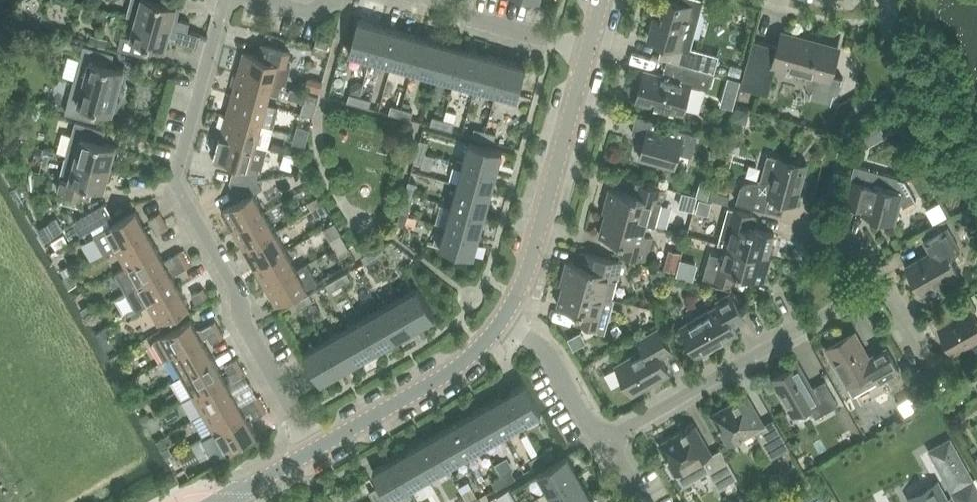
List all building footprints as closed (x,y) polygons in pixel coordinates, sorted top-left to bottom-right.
[(188,31),(190,22),(177,19),(180,10),(177,5),(159,0),(131,0),(127,15),(137,18),(188,31)] [(650,39),(663,43),(660,57),(695,67),(700,51),(681,46),(693,5),(673,0),(667,0),(661,20),(655,19),(650,39)] [(188,31),(137,18),(131,38),(122,35),(118,48),(144,55),(147,43),(165,48),(169,35),(173,36),(172,40),(198,47),(201,35),(188,31)] [(371,59),(380,25),(359,19),(349,53),(371,59)] [(380,25),(371,59),(392,64),(401,31),(380,25)] [(413,70),(422,37),(401,31),(392,64),(413,70)] [(780,47),(754,40),(742,83),(769,91),(777,65),(808,73),(807,76),(807,78),(807,80),(808,82),(808,84),(809,86),(810,88),(812,90),(810,97),(811,98),(811,97),(831,103),(830,103),(832,103),(834,93),(836,92),(838,91),(839,89),(840,87),(841,86),(842,84),(843,79),(830,75),(838,48),(784,33),(780,47)] [(92,34),(89,42),(106,47),(108,38),(92,34)] [(330,40),(317,37),(313,51),(326,55),(330,40)] [(434,76),(443,42),(422,37),(413,70),(434,76)] [(455,81),(464,48),(443,42),(434,76),(455,81)] [(238,73),(273,83),(279,62),(286,64),(290,52),(263,44),(259,56),(244,52),(238,73)] [(95,108),(113,113),(118,110),(120,100),(116,99),(121,83),(124,84),(127,74),(124,69),(106,64),(110,52),(84,45),(65,113),(91,120),(95,108)] [(475,87),(485,54),(464,48),(455,81),(475,87)] [(496,93),(505,59),(485,54),(475,87),(496,93)] [(505,59),(496,93),(518,99),(527,65),(505,59)] [(664,75),(645,70),(637,101),(683,114),(691,84),(709,89),(713,74),(667,62),(664,75)] [(731,64),(728,73),(740,76),(743,67),(731,64)] [(309,65),(306,76),(321,80),(325,69),(309,65)] [(273,83),(238,73),(232,94),(267,104),(270,93),(280,95),(282,86),(273,83)] [(726,76),(724,85),(736,88),(738,79),(726,76)] [(308,78),(305,88),(319,92),(322,81),(308,78)] [(351,85),(351,90),(360,93),(362,83),(357,82),(351,85)] [(304,101),(316,104),(317,104),(319,96),(307,92),(304,101)] [(267,104),(232,94),(227,115),(261,125),(267,104)] [(359,104),(361,97),(350,94),(348,102),(359,104)] [(361,97),(359,104),(370,107),(372,99),(361,97)] [(303,104),(301,114),(313,117),(315,107),(303,104)] [(401,115),(403,108),(392,105),(390,113),(401,115)] [(403,108),(401,115),(412,118),(414,111),(403,108)] [(739,108),(736,120),(746,123),(749,111),(739,108)] [(221,136),(256,145),(261,125),(227,115),(221,136)] [(698,135),(677,129),(678,126),(637,115),(632,133),(646,136),(640,158),(675,168),(679,153),(692,157),(698,135)] [(442,127),(444,119),(433,116),(431,124),(442,127)] [(444,119),(442,127),(453,129),(455,122),(444,119)] [(110,167),(112,160),(116,161),(119,151),(116,146),(98,141),(101,129),(75,122),(66,155),(110,167)] [(295,134),(308,137),(310,129),(298,126),(295,134)] [(484,138),(486,131),(475,128),(473,135),(484,138)] [(486,131),(484,138),(494,141),(496,134),(486,131)] [(308,137),(295,134),(293,142),(305,146),(308,137)] [(230,182),(257,179),(260,169),(250,166),(256,145),(221,136),(215,157),(236,163),(230,182)] [(418,150),(425,152),(428,141),(421,139),(418,150)] [(470,141),(464,163),(497,172),(503,151),(470,141)] [(273,142),(271,150),(283,153),(285,145),(273,142)] [(715,143),(712,155),(720,157),(724,145),(715,143)] [(425,152),(418,150),(415,160),(422,163),(425,152)] [(83,196),(86,184),(104,189),(106,182),(111,179),(114,168),(110,167),(66,155),(57,189),(83,196)] [(284,155),(281,167),(292,170),(296,158),(284,155)] [(779,159),(771,157),(764,181),(747,183),(745,183),(743,184),(742,186),(741,187),(741,188),(737,202),(782,215),(786,201),(795,203),(806,164),(779,157),(779,159)] [(497,172),(464,163),(458,184),(491,193),(497,172)] [(852,178),(845,203),(864,208),(862,214),(895,223),(901,203),(904,203),(915,197),(916,197),(906,179),(884,173),(855,165),(852,178)] [(257,179),(230,182),(240,200),(222,211),(233,230),(264,212),(254,194),(262,189),(257,179)] [(406,192),(414,194),(417,183),(409,181),(406,192)] [(701,181),(697,195),(708,198),(712,185),(701,181)] [(606,212),(647,223),(650,212),(659,214),(666,190),(641,183),(638,196),(613,189),(606,212)] [(452,205),(486,214),(491,193),(458,184),(452,205)] [(713,191),(710,198),(728,203),(730,196),(713,191)] [(414,194),(406,192),(403,202),(411,204),(414,194)] [(312,210),(323,204),(319,196),(308,202),(312,210)] [(700,199),(696,211),(708,215),(712,203),(700,199)] [(403,202),(401,213),(408,215),(411,204),(403,202)] [(104,203),(73,221),(81,235),(112,217),(104,203)] [(323,204),(312,210),(316,217),(328,211),(323,204)] [(486,214),(452,205),(446,226),(480,235),(486,214)] [(768,257),(769,256),(775,233),(750,226),(753,214),(728,207),(722,231),(731,234),(728,245),(768,257)] [(115,248),(147,230),(136,211),(104,229),(115,248)] [(244,249),(275,231),(264,212),(233,230),(244,249)] [(606,212),(600,235),(625,242),(621,255),(646,262),(653,237),(644,235),(647,223),(606,212)] [(149,219),(153,227),(164,220),(160,213),(149,219)] [(401,213),(398,223),(405,225),(408,215),(401,213)] [(408,215),(405,225),(415,228),(418,217),(408,215)] [(57,217),(38,228),(44,240),(63,229),(57,217)] [(168,228),(164,220),(153,227),(157,234),(168,228)] [(446,226),(441,247),(474,257),(480,235),(446,226)] [(75,227),(66,232),(69,239),(78,234),(75,227)] [(907,266),(922,293),(958,273),(948,256),(961,250),(948,227),(924,241),(931,253),(907,266)] [(126,267),(157,249),(147,230),(115,248),(126,267)] [(275,231),(244,249),(254,267),(286,250),(275,231)] [(334,247),(345,241),(341,233),(329,240),(334,247)] [(64,234),(52,241),(56,249),(68,242),(64,234)] [(345,241),(334,247),(338,255),(349,248),(345,241)] [(769,256),(768,257),(728,245),(725,257),(715,254),(709,279),(734,286),(737,273),(765,280),(771,257),(769,256)] [(371,251),(375,258),(385,253),(381,246),(371,251)] [(137,286),(168,268),(157,249),(126,267),(137,286)] [(265,286),(296,268),(286,250),(254,267),(265,286)] [(170,257),(174,264),(185,258),(181,251),(170,257)] [(375,258),(371,251),(361,257),(365,264),(375,258)] [(570,262),(564,285),(604,296),(613,298),(623,262),(584,252),(580,264),(570,262)] [(179,287),(172,275),(190,265),(185,258),(174,264),(168,268),(137,286),(126,291),(137,310),(147,304),(179,287)] [(668,263),(666,269),(676,271),(679,261),(673,260),(668,263)] [(680,260),(676,275),(692,279),(696,264),(680,260)] [(265,286),(276,306),(318,282),(307,263),(296,268),(265,286)] [(70,264),(62,269),(66,275),(74,270),(70,264)] [(669,271),(648,266),(653,280),(666,284),(669,271)] [(337,278),(341,285),(350,279),(346,272),(337,278)] [(70,275),(63,279),(70,289),(77,284),(70,275)] [(341,285),(337,278),(327,283),(331,290),(341,285)] [(564,285),(558,305),(583,312),(579,324),(604,331),(610,310),(601,307),(604,296),(564,285)] [(179,287),(147,304),(158,324),(190,306),(179,287)] [(418,287),(399,298),(416,328),(435,317),(418,287)] [(203,288),(192,295),(196,302),(207,296),(203,288)] [(721,304),(681,327),(698,357),(739,334),(732,322),(744,315),(731,293),(718,300),(721,304)] [(299,299),(303,306),(313,300),(309,294),(299,299)] [(939,313),(946,325),(940,328),(954,354),(976,341),(976,320),(972,311),(976,308),(970,296),(939,313)] [(380,309),(397,339),(416,328),(399,298),(380,309)] [(303,306),(299,299),(289,305),(293,312),(303,306)] [(90,305),(82,309),(85,315),(93,310),(90,305)] [(361,319),(378,350),(397,339),(380,309),(361,319)] [(164,361),(171,357),(202,339),(208,335),(219,329),(215,322),(198,331),(191,319),(153,341),(164,361)] [(378,350),(361,319),(342,330),(359,360),(378,350)] [(644,351),(616,366),(632,394),(669,372),(660,357),(672,350),(659,328),(638,341),(644,351)] [(105,329),(97,334),(102,342),(110,337),(105,329)] [(219,329),(208,335),(213,343),(224,337),(219,329)] [(324,341),(341,371),(359,360),(342,330),(324,341)] [(581,332),(570,338),(575,348),(586,342),(581,332)] [(855,334),(829,349),(849,385),(855,394),(877,381),(877,383),(886,378),(900,370),(887,347),(873,355),(868,358),(855,334)] [(202,339),(171,357),(181,376),(213,358),(202,339)] [(324,341),(304,352),(321,382),(341,371),(324,341)] [(192,394),(223,376),(213,358),(181,376),(192,394)] [(230,373),(241,367),(237,359),(225,366),(230,373)] [(773,379),(793,414),(809,405),(816,417),(839,405),(825,380),(813,387),(800,364),(773,379)] [(241,367),(230,373),(234,380),(245,374),(241,367)] [(203,413),(234,395),(223,376),(192,394),(203,413)] [(525,383),(505,394),(522,424),(542,413),(525,383)] [(920,389),(910,395),(917,409),(928,403),(920,389)] [(522,424),(505,394),(487,405),(504,435),(522,424)] [(234,395),(203,413),(214,432),(245,414),(234,395)] [(755,430),(771,459),(790,448),(776,423),(765,429),(747,396),(713,415),(730,444),(755,430)] [(251,411),(262,404),(258,397),(247,403),(251,411)] [(262,404),(251,411),(255,418),(267,412),(262,404)] [(504,435),(487,405),(468,416),(485,445),(504,435)] [(245,414),(214,432),(225,451),(256,433),(245,414)] [(485,445),(468,416),(449,426),(466,456),(485,445)] [(466,456),(449,426),(430,437),(447,467),(466,456)] [(661,445),(668,457),(665,459),(674,475),(678,474),(684,485),(709,471),(719,489),(738,478),(724,452),(713,458),(695,426),(661,445)] [(447,467),(430,437),(412,448),(428,477),(447,467)] [(973,479),(951,440),(930,451),(953,493),(956,497),(948,501),(944,495),(939,484),(935,486),(935,485),(933,486),(934,487),(915,497),(915,496),(914,497),(910,499),(912,501),(976,501),(976,486),(973,479)] [(169,446),(163,450),(167,456),(173,453),(169,446)] [(428,477),(412,448),(393,459),(410,488),(428,477)] [(540,454),(544,461),(554,456),(550,449),(540,454)] [(544,461),(540,454),(531,460),(535,467),(544,461)] [(579,475),(567,455),(538,472),(549,492),(579,475)] [(393,459),(373,470),(390,499),(410,488),(393,459)] [(480,470),(476,473),(480,482),(485,479),(480,470)] [(503,476),(506,483),(516,477),(512,470),(503,476)] [(549,492),(555,501),(575,501),(589,494),(579,475),(549,492)] [(506,483),(503,476),(493,481),(497,488),(506,483)] [(462,492),(468,501),(469,501),(477,497),(472,487),(462,492)] [(375,501),(382,497),(376,488),(369,492),(375,501)] [(496,497),(499,501),(516,501),(509,490),(496,497)] [(575,501),(594,501),(589,494),(575,501)]
